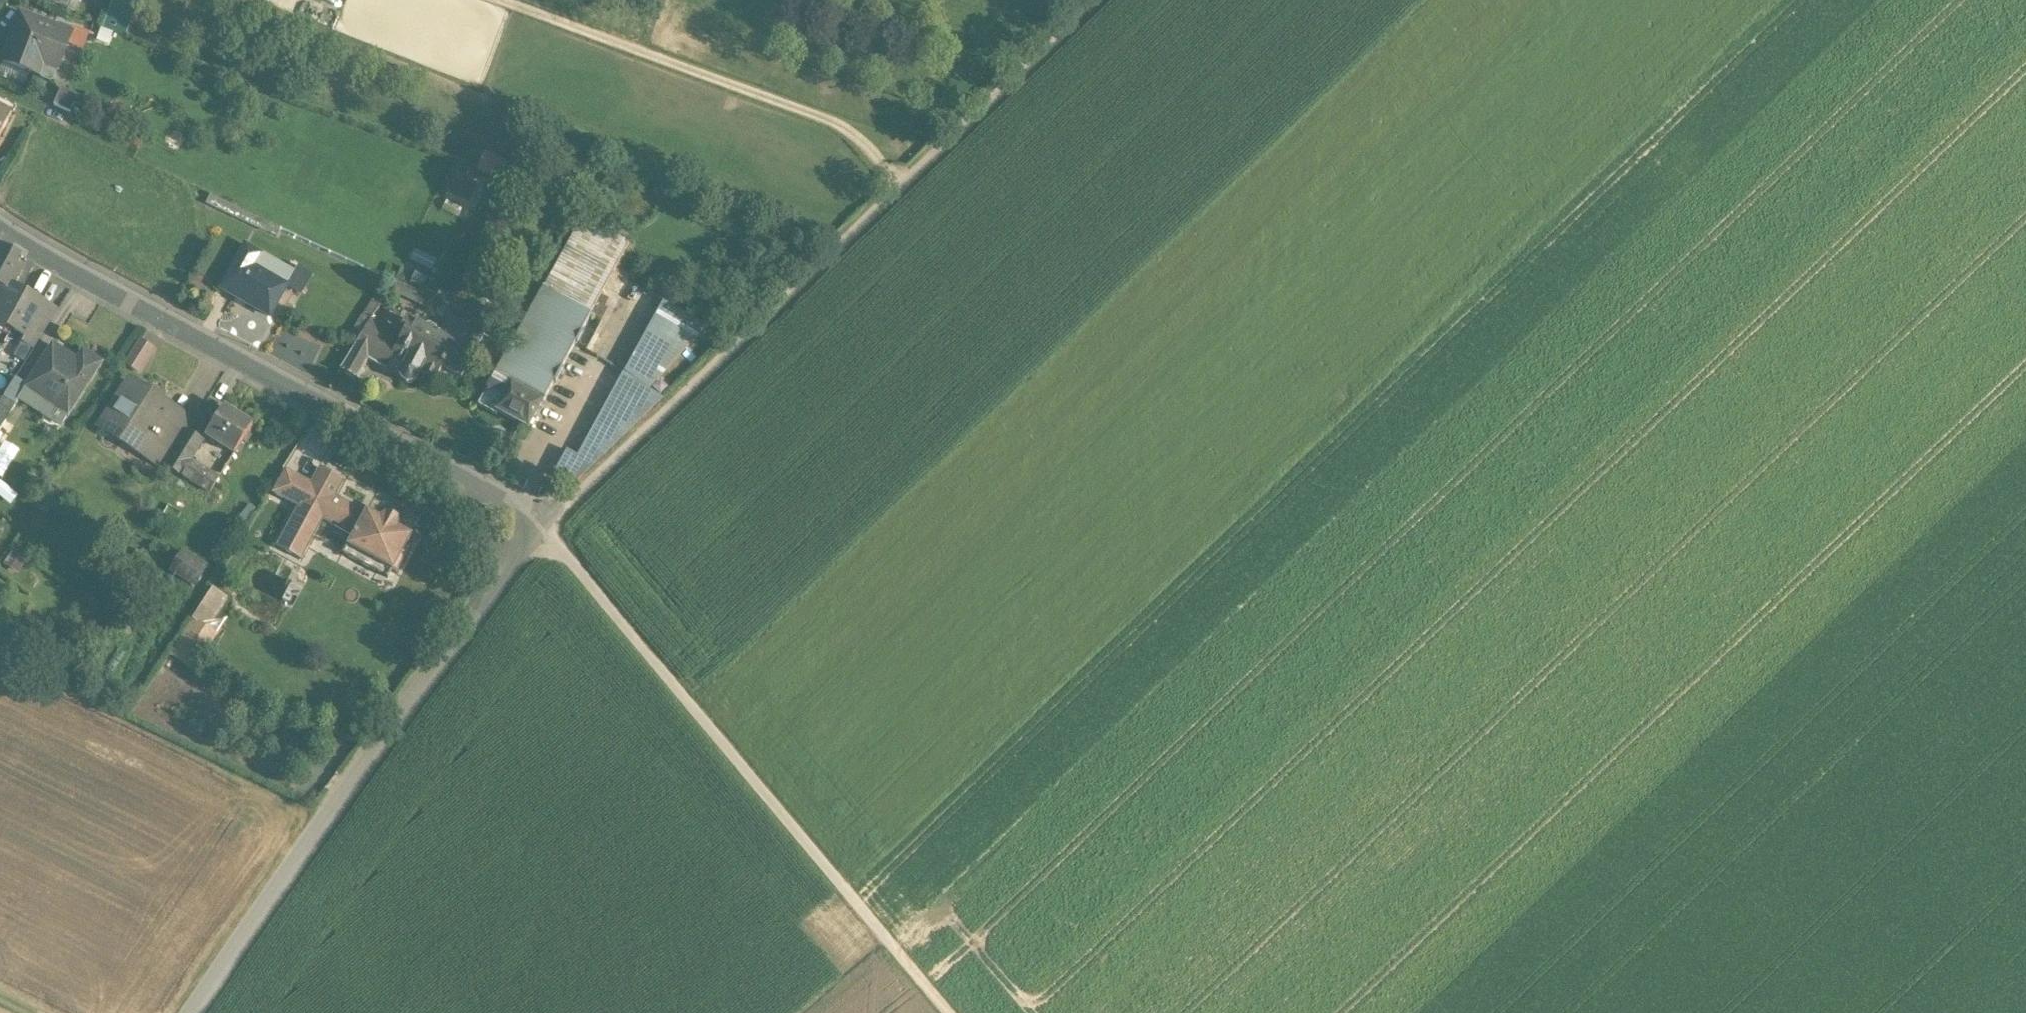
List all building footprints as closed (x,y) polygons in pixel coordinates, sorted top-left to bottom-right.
[(66,11),(71,0),(39,0),(66,11)] [(102,31),(125,39),(139,0),(114,0),(102,31)] [(40,26),(20,18),(2,65),(39,79),(40,82),(49,86),(53,84),(71,38),(52,31),(51,32),(39,28),(40,26)] [(0,100),(0,114),(10,119),(15,108),(0,100)] [(10,119),(0,114),(0,138),(10,119)] [(476,215),(489,224),(512,187),(498,179),(476,215)] [(582,219),(543,289),(559,298),(598,228),(582,219)] [(598,228),(559,298),(590,315),(629,245),(598,228)] [(0,244),(0,325),(5,328),(11,317),(25,291),(12,284),(21,268),(14,264),(19,255),(0,244)] [(293,274),(245,246),(220,289),(270,317),(287,286),(288,286),(287,285),(293,274)] [(297,266),(293,274),(287,285),(288,286),(287,286),(300,294),(312,275),(297,266)] [(426,296),(395,282),(389,291),(421,306),(426,296)] [(543,290),(502,363),(518,372),(510,386),(542,403),(543,403),(591,315),(590,315),(559,298),(543,289),(543,290)] [(58,309),(25,291),(11,317),(30,328),(28,333),(39,339),(58,309)] [(663,302),(623,373),(648,390),(649,390),(707,326),(663,302)] [(438,337),(411,322),(399,345),(392,358),(404,364),(400,372),(399,376),(400,379),(401,382),(404,384),(407,385),(411,384),(414,383),(416,380),(420,373),(434,381),(442,366),(443,367),(446,362),(445,361),(454,346),(473,356),(484,336),(449,317),(438,337)] [(399,345),(366,327),(353,349),(368,358),(387,368),(392,358),(399,345)] [(126,365),(138,372),(152,350),(140,342),(126,365)] [(77,362),(52,347),(19,399),(61,427),(101,364),(83,353),(77,362)] [(368,358),(353,349),(340,370),(356,380),(368,358)] [(542,403),(510,386),(518,372),(502,363),(478,406),(496,416),(497,413),(527,429),(542,403)] [(648,390),(623,373),(577,458),(592,466),(662,399),(649,390),(648,390)] [(169,409),(130,383),(101,428),(142,454),(144,450),(156,458),(166,440),(155,433),(169,409)] [(5,395),(0,402),(0,428),(1,429),(18,403),(5,395)] [(252,426),(223,408),(214,422),(209,419),(200,433),(209,440),(234,455),(252,426)] [(169,409),(155,433),(166,440),(177,447),(186,433),(192,423),(169,409)] [(166,465),(165,466),(181,476),(190,461),(191,461),(202,443),(186,433),(177,447),(166,465)] [(177,447),(166,440),(156,458),(166,465),(177,447)] [(572,485),(592,466),(577,458),(567,453),(554,476),(572,485)] [(191,461),(190,461),(181,476),(209,494),(219,479),(191,461)] [(344,482),(319,468),(310,484),(297,508),(276,547),(301,560),(322,521),(335,497),(344,482)] [(310,484),(285,471),(272,494),(297,508),(310,484)] [(365,513),(335,497),(322,521),(352,537),(365,513)] [(398,520),(387,514),(379,519),(365,512),(365,513),(352,537),(346,547),(379,565),(392,572),(406,547),(411,537),(398,529),(398,520)] [(379,565),(346,547),(342,555),(375,572),(379,565)] [(406,547),(392,572),(396,574),(409,549),(406,547)] [(198,579),(206,562),(178,548),(170,565),(198,579)] [(213,590),(193,621),(206,630),(226,598),(213,590)] [(170,657),(193,671),(216,636),(206,630),(193,621),(170,657)]
